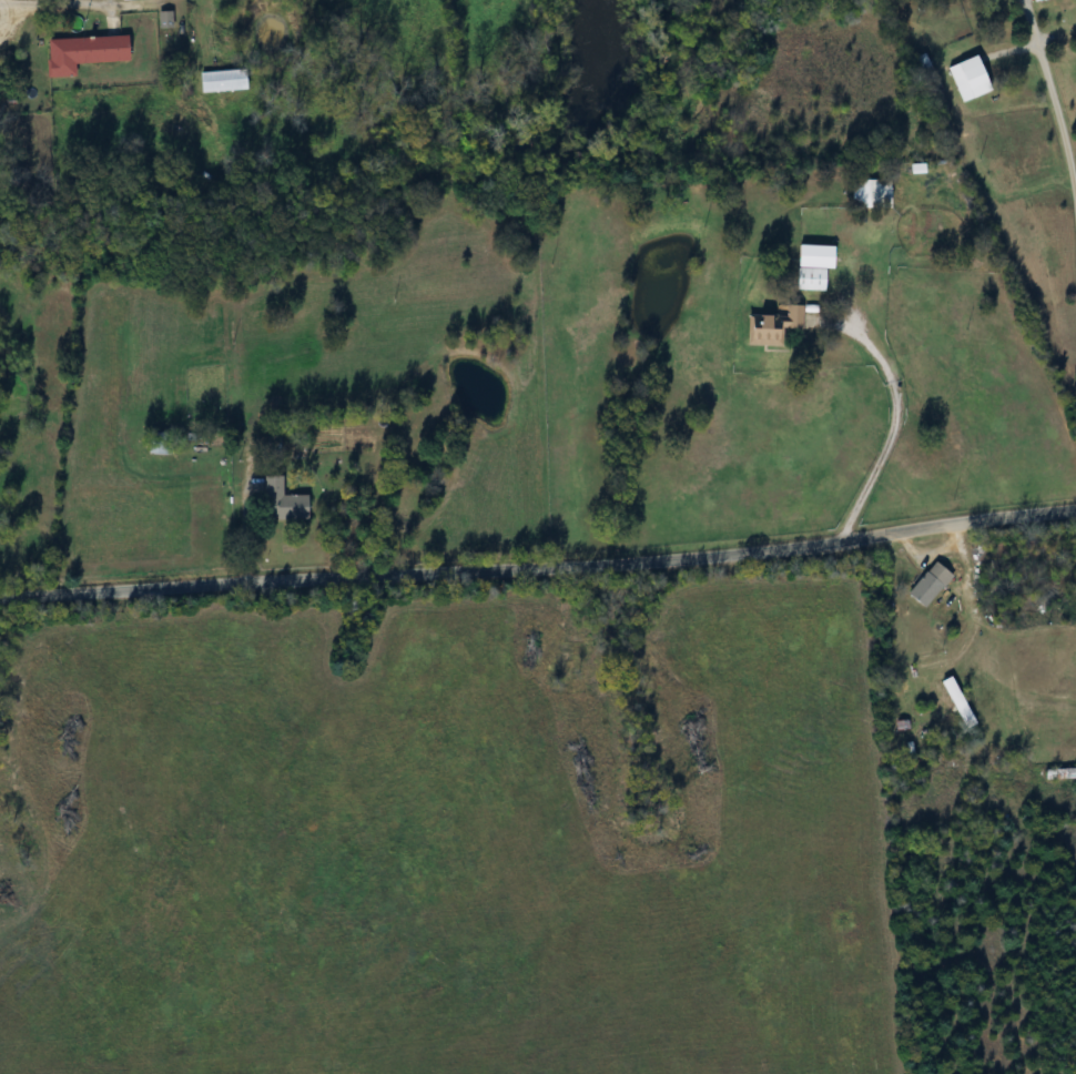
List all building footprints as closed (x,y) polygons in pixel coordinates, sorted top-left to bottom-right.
[(80,64),(135,62),(134,37),(52,40),(53,78),(80,77),(80,64)] [(952,64),(966,98),(985,90),(971,56),(952,64)] [(250,91),(250,71),(204,71),(204,91),(250,91)] [(889,207),(889,180),(849,180),(849,207),(889,207)] [(830,291),(830,269),(801,269),(801,291),(830,291)] [(785,346),(785,330),(803,330),(803,305),(786,305),(786,316),(749,316),(749,346),(785,346)] [(306,519),(306,495),(281,495),(281,475),(261,475),(261,520),(306,519)] [(949,577),(932,562),(902,593),(920,609),(949,577)] [(957,722),(967,718),(946,677),(937,682),(957,722)]
